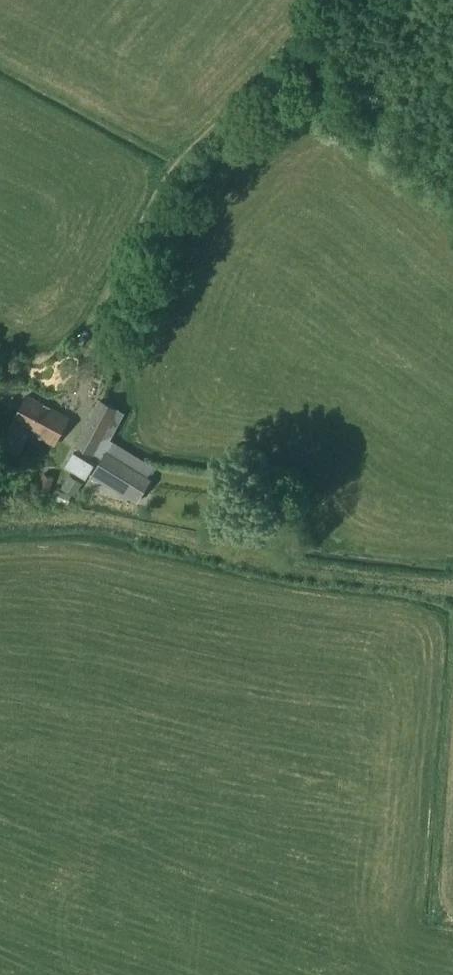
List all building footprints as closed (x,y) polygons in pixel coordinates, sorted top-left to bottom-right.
[(27,394),(13,420),(0,445),(0,448),(18,458),(30,434),(55,447),(71,418),(27,394)] [(102,399),(76,446),(93,455),(94,453),(103,458),(103,457),(125,412),(102,399)] [(148,475),(153,467),(114,442),(91,477),(99,481),(100,479),(137,501),(152,478),(148,475)] [(55,476),(43,472),(36,489),(48,494),(55,476)] [(68,476),(61,487),(74,495),(81,484),(68,476)]
